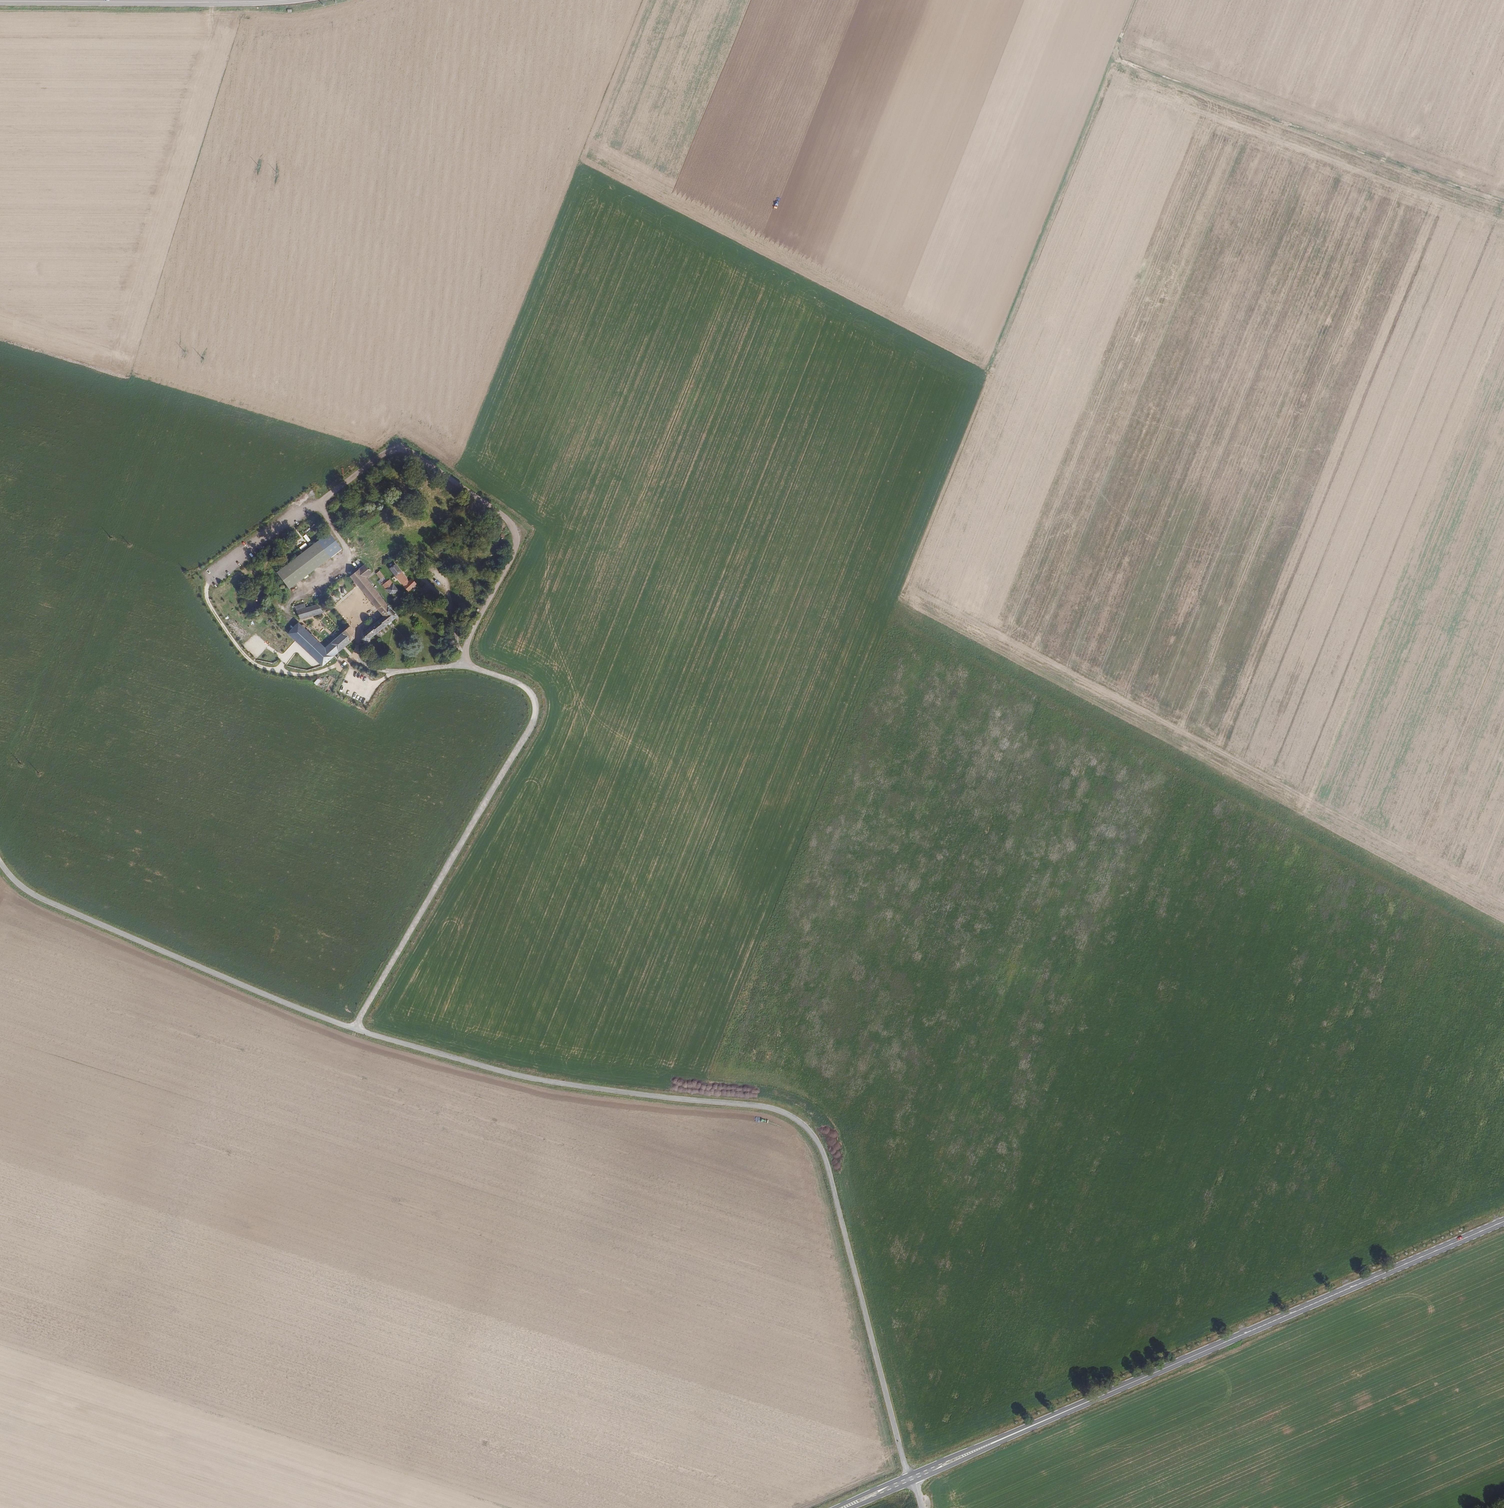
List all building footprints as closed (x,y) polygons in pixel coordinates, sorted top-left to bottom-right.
[(377,498),(374,500),(379,507),(383,505),(377,498)] [(333,530),(276,573),(289,589),(345,546),(333,530)] [(395,563),(389,567),(402,581),(403,584),(407,589),(415,582),(411,577),(409,578),(395,563)] [(363,564),(348,576),(356,585),(357,584),(382,616),(362,633),(361,639),(364,643),(387,624),(389,626),(393,623),(392,621),(397,616),(365,578),(370,573),(363,564)] [(386,579),(383,582),(392,592),(395,593),(399,590),(390,580),(389,581),(386,579)] [(323,612),(317,604),(305,608),(296,610),(299,619),(323,612)] [(298,623),(287,634),(299,645),(322,667),(333,656),(325,648),(305,630),(307,628),(303,625),(301,626),(298,623)] [(351,626),(330,644),(338,652),(354,638),(355,630),(351,626)] [(330,644),(325,648),(333,656),(338,652),(330,644)] [(322,667),(299,645),(295,651),(314,669),(322,667)]
